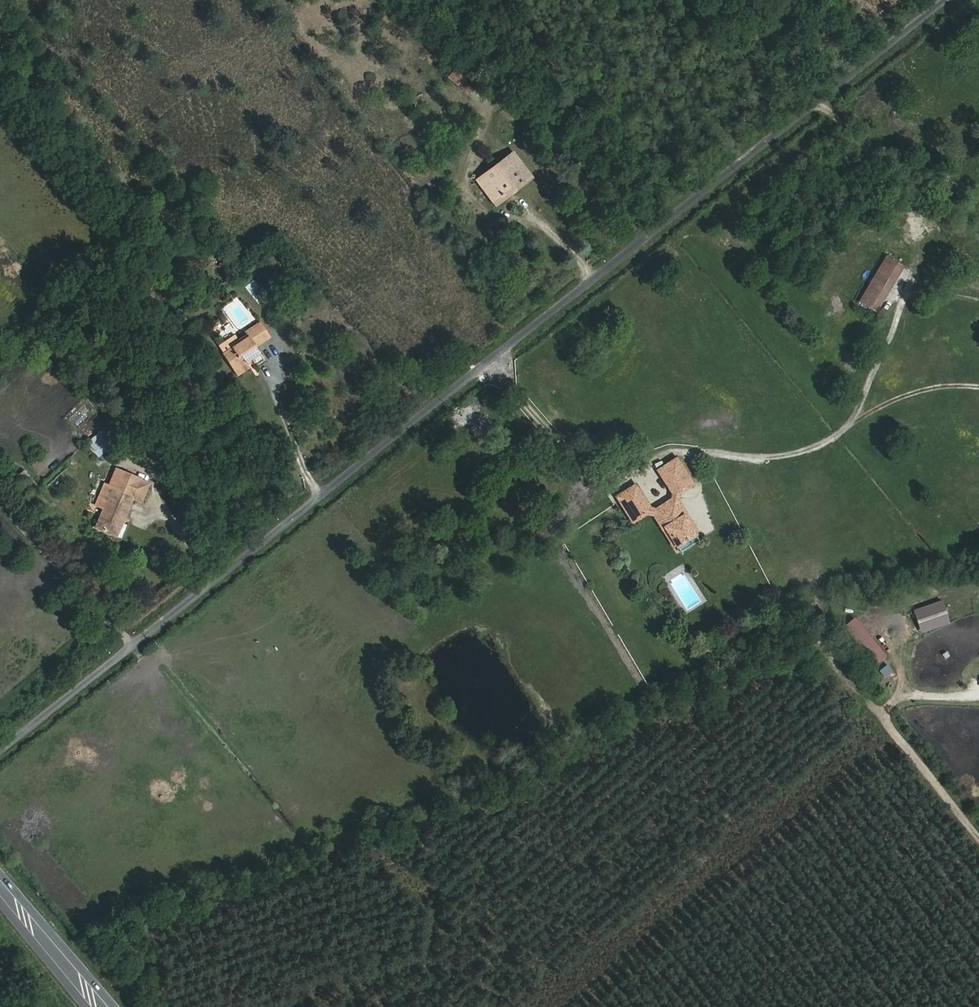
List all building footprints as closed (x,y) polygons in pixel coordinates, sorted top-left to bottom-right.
[(482,92),(462,74),(451,86),(470,106),(482,92)] [(532,185),(516,164),(475,197),(493,218),(532,185)] [(906,267),(887,256),(860,301),(878,312),(906,267)] [(267,367),(249,342),(223,359),(241,385),(267,367)] [(109,423),(86,443),(99,457),(122,437),(109,423)] [(701,482),(686,456),(665,468),(680,494),(701,482)] [(101,531),(119,543),(141,506),(148,510),(158,491),(124,471),(112,490),(121,495),(101,531)] [(614,498),(631,525),(652,512),(635,485),(614,498)] [(659,515),(677,545),(700,532),(682,502),(659,515)] [(620,571),(624,563),(615,558),(610,566),(620,571)] [(941,602),(912,611),(919,631),(947,622),(941,602)]
